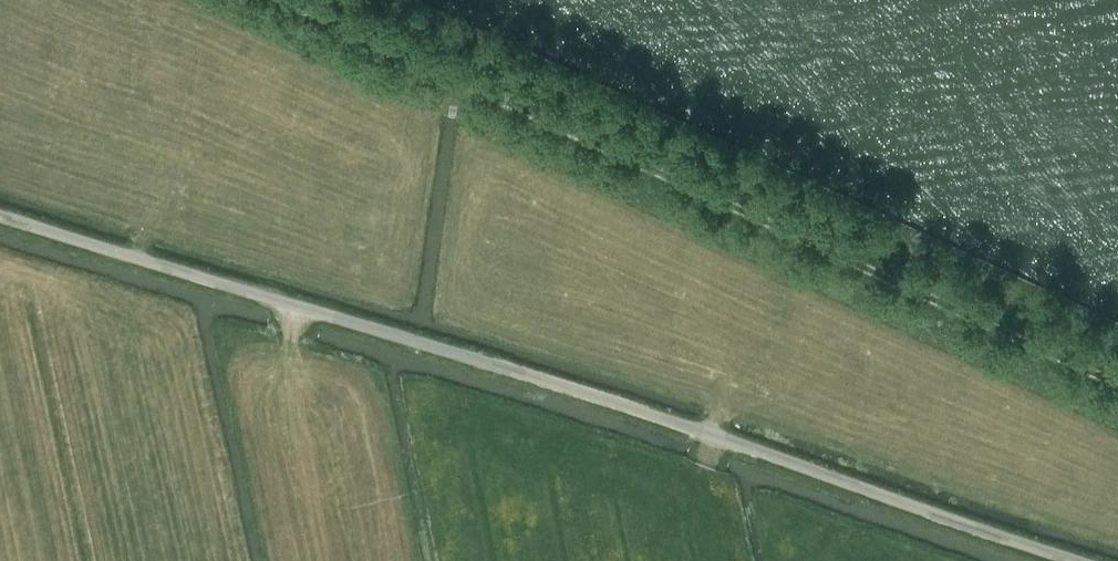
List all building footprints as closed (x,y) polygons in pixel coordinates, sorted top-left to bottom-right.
[(314,28),(303,24),(298,36),(308,40),(314,28)]
